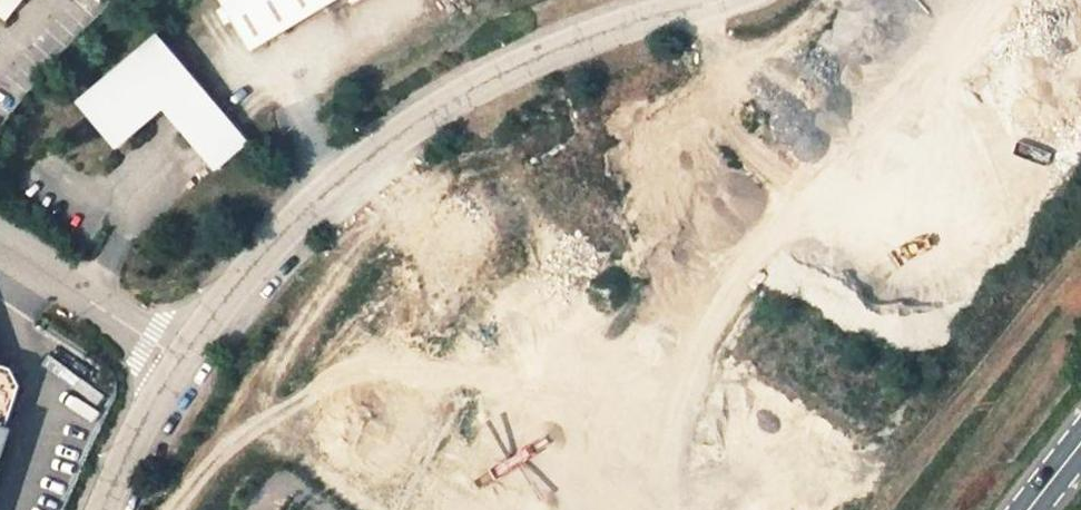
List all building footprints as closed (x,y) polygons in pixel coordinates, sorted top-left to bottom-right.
[(226,49),(304,0),(196,0),(226,49)] [(229,128),(134,27),(59,96),(99,138),(142,98),(197,157),(229,128)]
